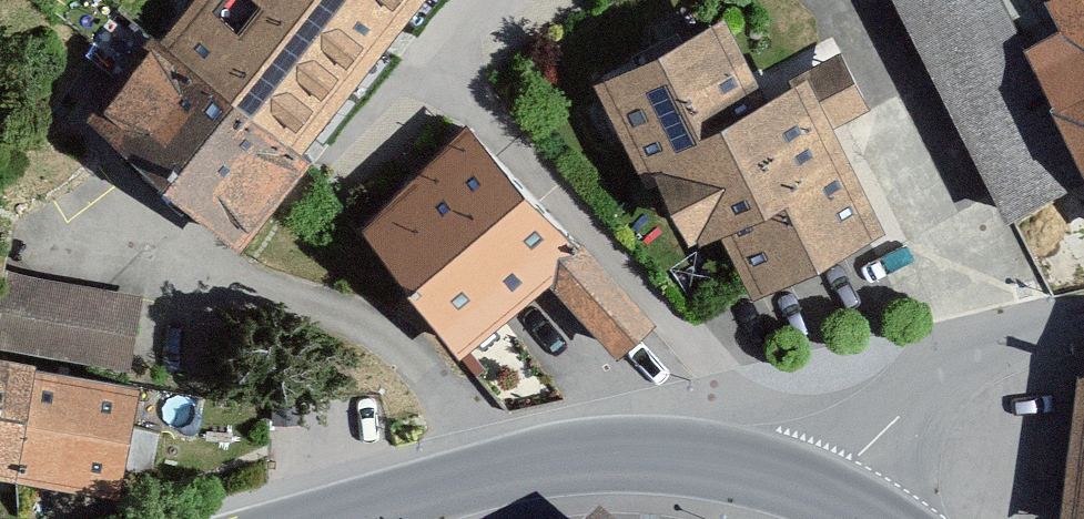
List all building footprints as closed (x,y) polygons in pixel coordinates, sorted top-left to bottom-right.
[(156,34),(302,142),(407,0),(181,0),(156,34)] [(997,223),(1069,187),(1083,217),(1083,0),(1034,0),(1051,36),(1012,55),(985,0),(888,0),(997,223)] [(715,20),(581,82),(661,254),(708,232),(736,292),(867,231),(822,136),(861,118),(836,65),(754,104),(715,20)] [(156,34),(92,108),(242,236),(314,151),(302,142),(156,34)] [(460,124),(339,230),(454,360),(540,285),(607,360),(642,330),(460,124)] [(1,273),(0,279),(0,348),(125,372),(139,300),(1,273)] [(0,361),(0,487),(103,505),(125,383),(0,361)] [(1063,381),(1048,518),(1083,518),(1083,368),(1063,381)]
